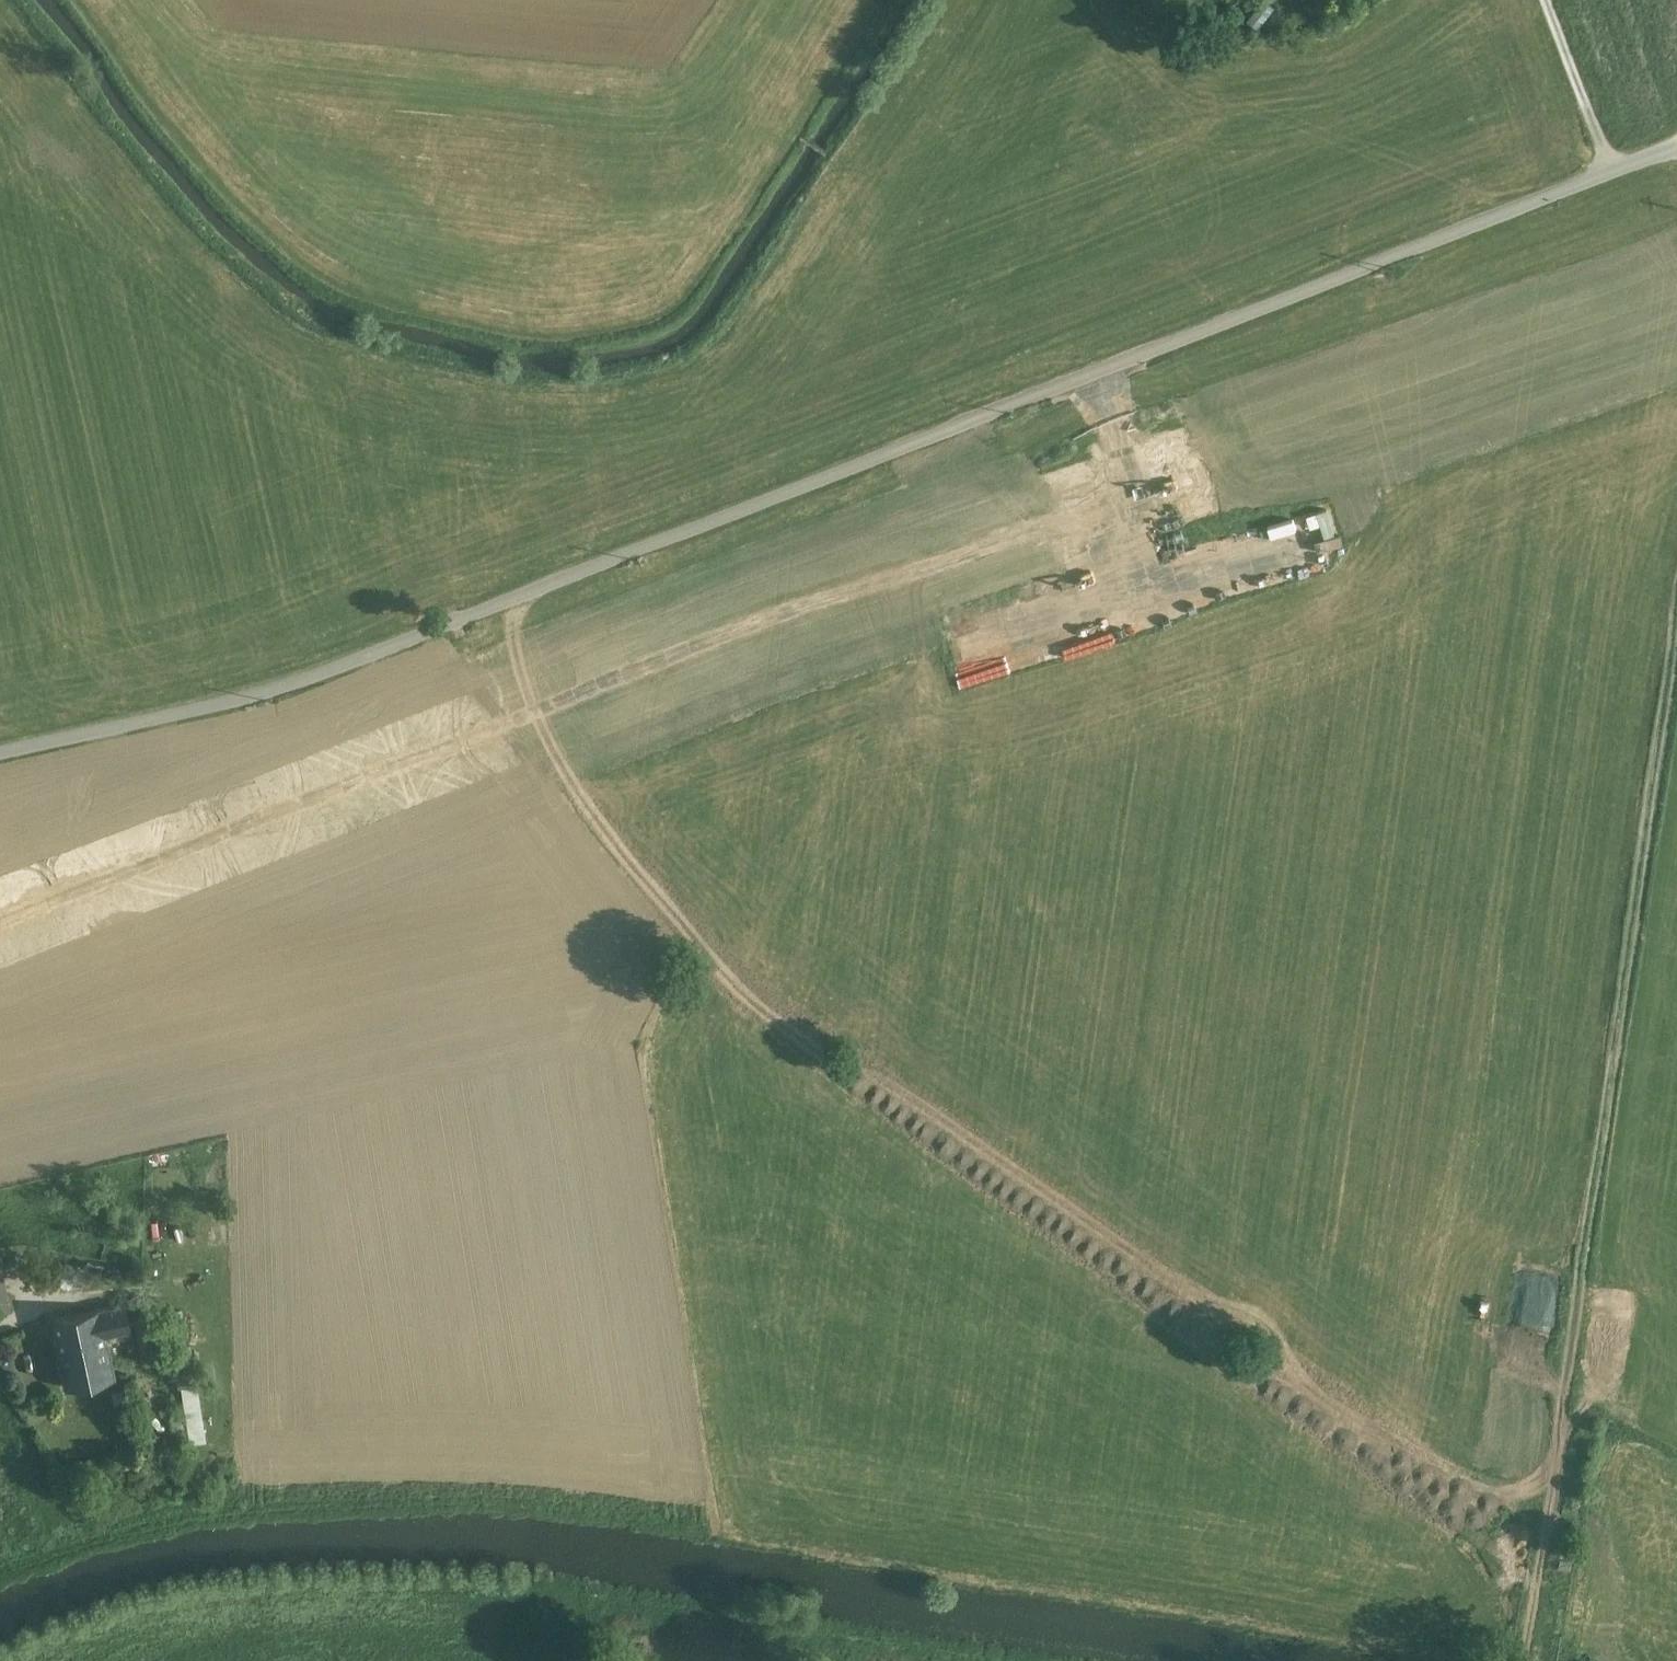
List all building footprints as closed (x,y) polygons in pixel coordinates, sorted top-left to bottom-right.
[(58,1280),(89,1293),(100,1268),(68,1255),(58,1280)] [(125,1302),(97,1309),(103,1335),(131,1328),(125,1302)] [(97,1309),(53,1319),(69,1387),(113,1377),(108,1354),(103,1335),(97,1309)] [(198,1384),(181,1387),(189,1442),(206,1439),(198,1384)] [(184,1416),(171,1418),(173,1431),(186,1428),(184,1416)]
